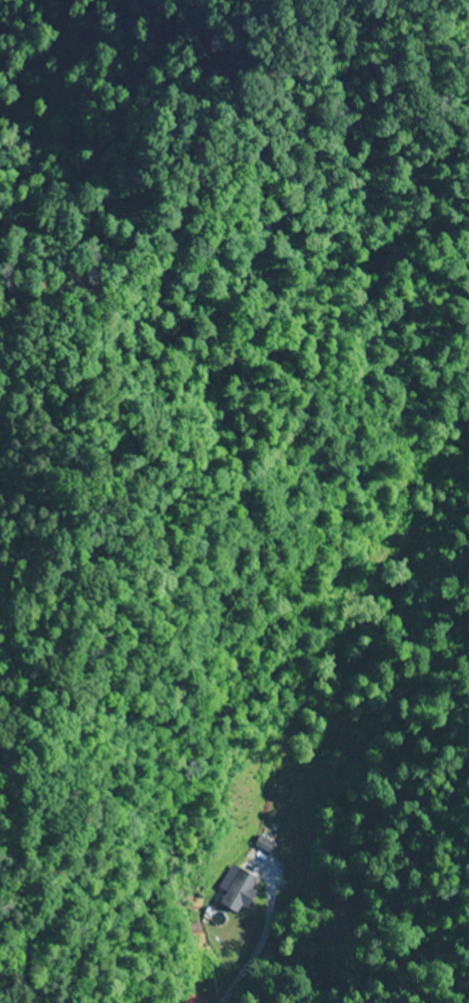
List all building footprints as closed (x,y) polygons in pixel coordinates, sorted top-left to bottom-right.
[(259,881),(236,866),(214,899),(237,914),(259,881)]
